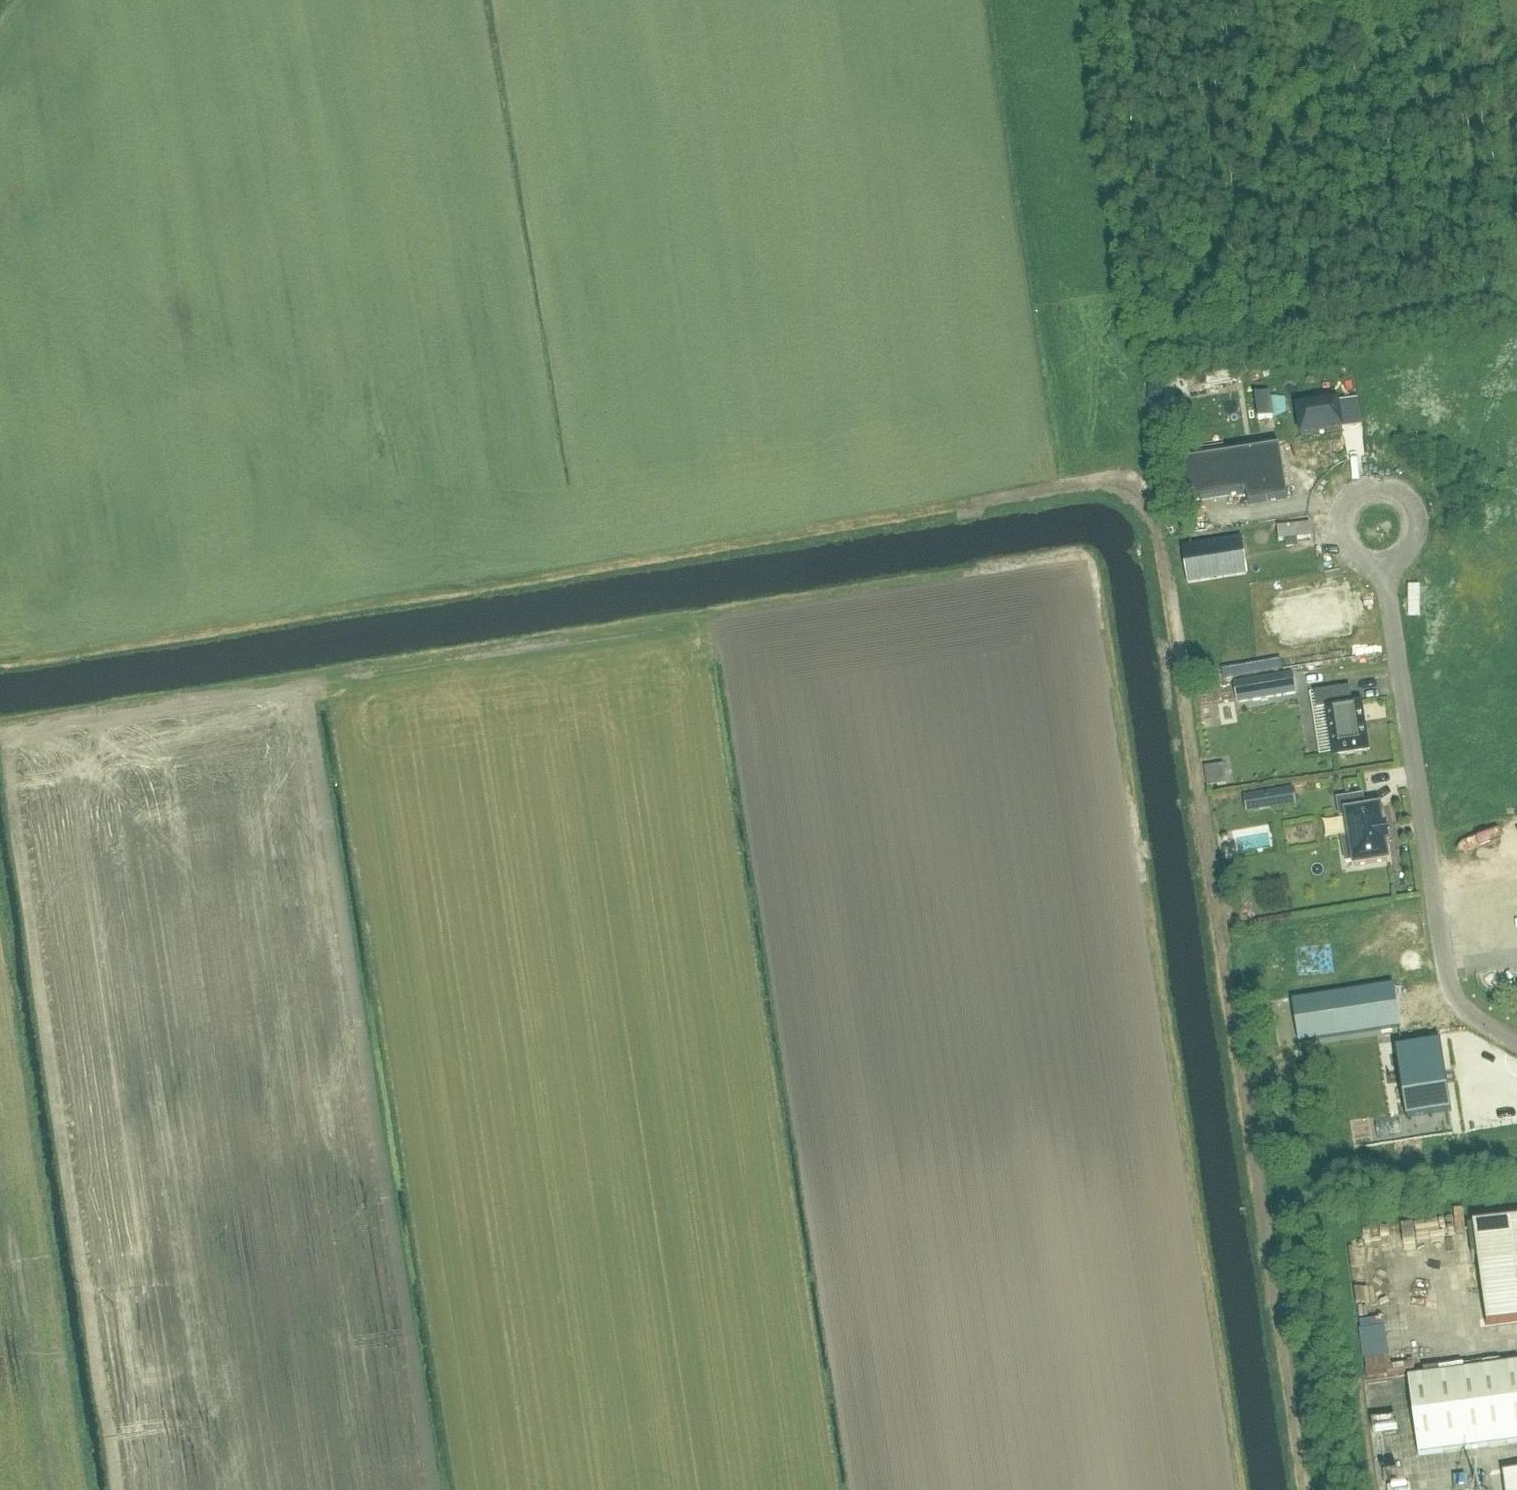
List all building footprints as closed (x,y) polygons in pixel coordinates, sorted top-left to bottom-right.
[(1259,421),(1273,419),(1270,395),(1256,397),(1259,421)] [(1339,404),(1297,410),(1302,438),(1343,431),(1339,404)] [(1289,500),(1280,448),(1182,464),(1188,504),(1247,494),(1249,506),(1289,500)] [(1218,543),(1183,549),(1188,580),(1223,575),(1218,543)] [(1282,591),(1288,629),(1347,620),(1341,581),(1282,591)] [(1274,678),(1235,685),(1238,705),(1277,698),(1274,678)] [(1353,704),(1350,689),(1315,694),(1317,711),(1327,709),(1335,755),(1368,750),(1360,703),(1353,704)] [(1271,810),(1295,806),(1292,789),(1268,793),(1271,810)] [(1386,846),(1390,845),(1387,828),(1383,829),(1380,811),(1366,814),(1363,798),(1338,802),(1341,819),(1348,818),(1351,840),(1343,841),(1346,865),(1355,864),(1356,868),(1388,863),(1386,846)] [(1294,1003),(1300,1044),(1400,1029),(1394,988),(1294,1003)] [(1452,1112),(1452,1111),(1448,1112),(1438,1046),(1442,1045),(1442,1044),(1396,1051),(1396,1052),(1400,1051),(1411,1118),(1407,1118),(1407,1120),(1452,1112)] [(1516,1322),(1516,1220),(1472,1227),(1485,1327),(1516,1322)] [(1516,1443),(1516,1365),(1409,1380),(1420,1457),(1516,1443)] [(1398,1408),(1380,1409),(1381,1428),(1399,1427),(1398,1408)] [(1503,1474),(1505,1489),(1516,1489),(1516,1473),(1503,1474)]
